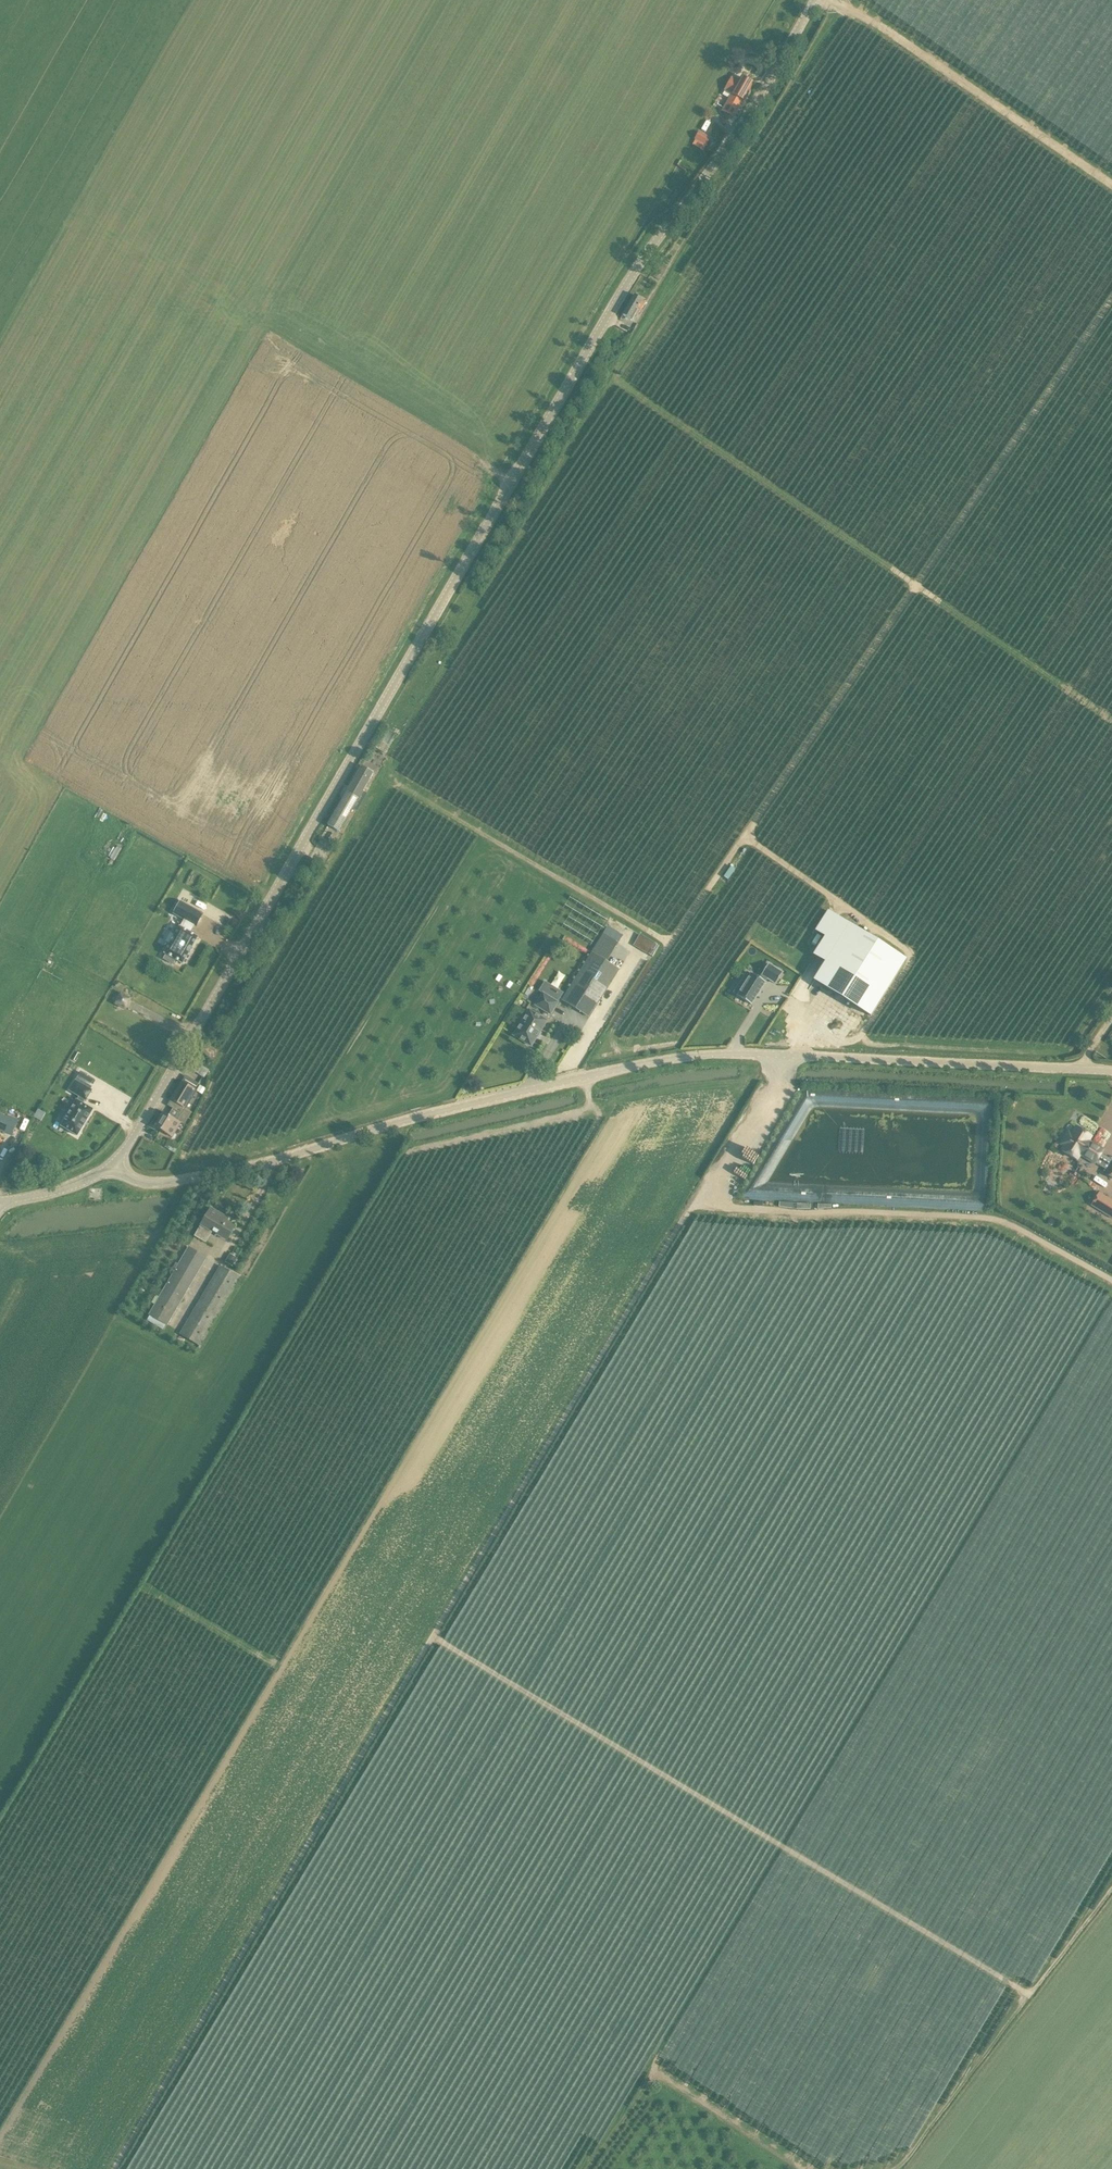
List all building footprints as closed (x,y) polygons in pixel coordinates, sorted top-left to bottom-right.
[(743,100),(744,101),(753,84),(741,77),(739,82),(732,78),(725,90),(732,94),(722,111),(733,117),(743,100)] [(696,140),(693,144),(703,150),(706,144),(706,145),(709,138),(698,132),(694,139),(696,140)] [(621,314),(629,319),(631,316),(634,317),(645,301),(633,294),(621,314)] [(362,766),(329,825),(340,832),(374,773),(362,766)] [(563,928),(595,946),(613,915),(574,893),(566,908),(573,912),(563,928)] [(183,964),(198,937),(190,933),(194,925),(196,926),(203,915),(180,902),(174,913),(188,922),(184,929),(180,927),(175,936),(171,933),(166,941),(170,944),(165,953),(183,964)] [(905,960),(828,911),(816,930),(827,937),(815,956),(825,962),(814,980),(870,1016),(905,960)] [(642,932),(635,944),(655,956),(662,944),(642,932)] [(590,1018),(619,970),(592,953),(562,1001),(590,1018)] [(737,996),(751,1005),(765,983),(765,982),(767,978),(775,984),(782,973),(768,964),(761,975),(762,975),(760,979),(751,974),(751,975),(746,972),(742,979),(746,982),(737,996)] [(550,1015),(558,1003),(543,994),(536,1006),(550,1015)] [(531,1046),(547,1022),(529,1011),(514,1036),(531,1046)] [(859,1032),(864,1019),(851,1015),(847,1028),(859,1032)] [(155,1125),(156,1126),(155,1127),(171,1136),(179,1122),(178,1121),(182,1114),(180,1113),(184,1107),(199,1083),(195,1081),(191,1087),(181,1082),(168,1105),(173,1108),(169,1115),(164,1113),(159,1120),(158,1121),(155,1125)] [(80,1107),(65,1133),(81,1143),(96,1116),(85,1110),(88,1106),(89,1107),(96,1097),(79,1088),(73,1098),(83,1104),(81,1108),(80,1107)] [(0,1114),(0,1131),(6,1133),(12,1119),(0,1114)] [(1063,1148),(1078,1157),(1079,1154),(1094,1163),(1102,1150),(1090,1143),(1089,1145),(1086,1143),(1090,1136),(1076,1127),(1071,1135),(1068,1133),(1061,1144),(1064,1146),(1063,1148)] [(1091,1206),(1111,1219),(1111,1201),(1107,1198),(1103,1204),(1095,1200),(1091,1206)] [(234,1226),(221,1219),(223,1216),(211,1209),(195,1236),(205,1242),(212,1231),(227,1240),(234,1226)] [(148,1314),(150,1315),(147,1320),(163,1330),(206,1257),(188,1247),(148,1314)] [(232,1265),(236,1258),(230,1254),(226,1262),(232,1265)] [(239,1277),(220,1266),(179,1334),(199,1345),(239,1277)]
